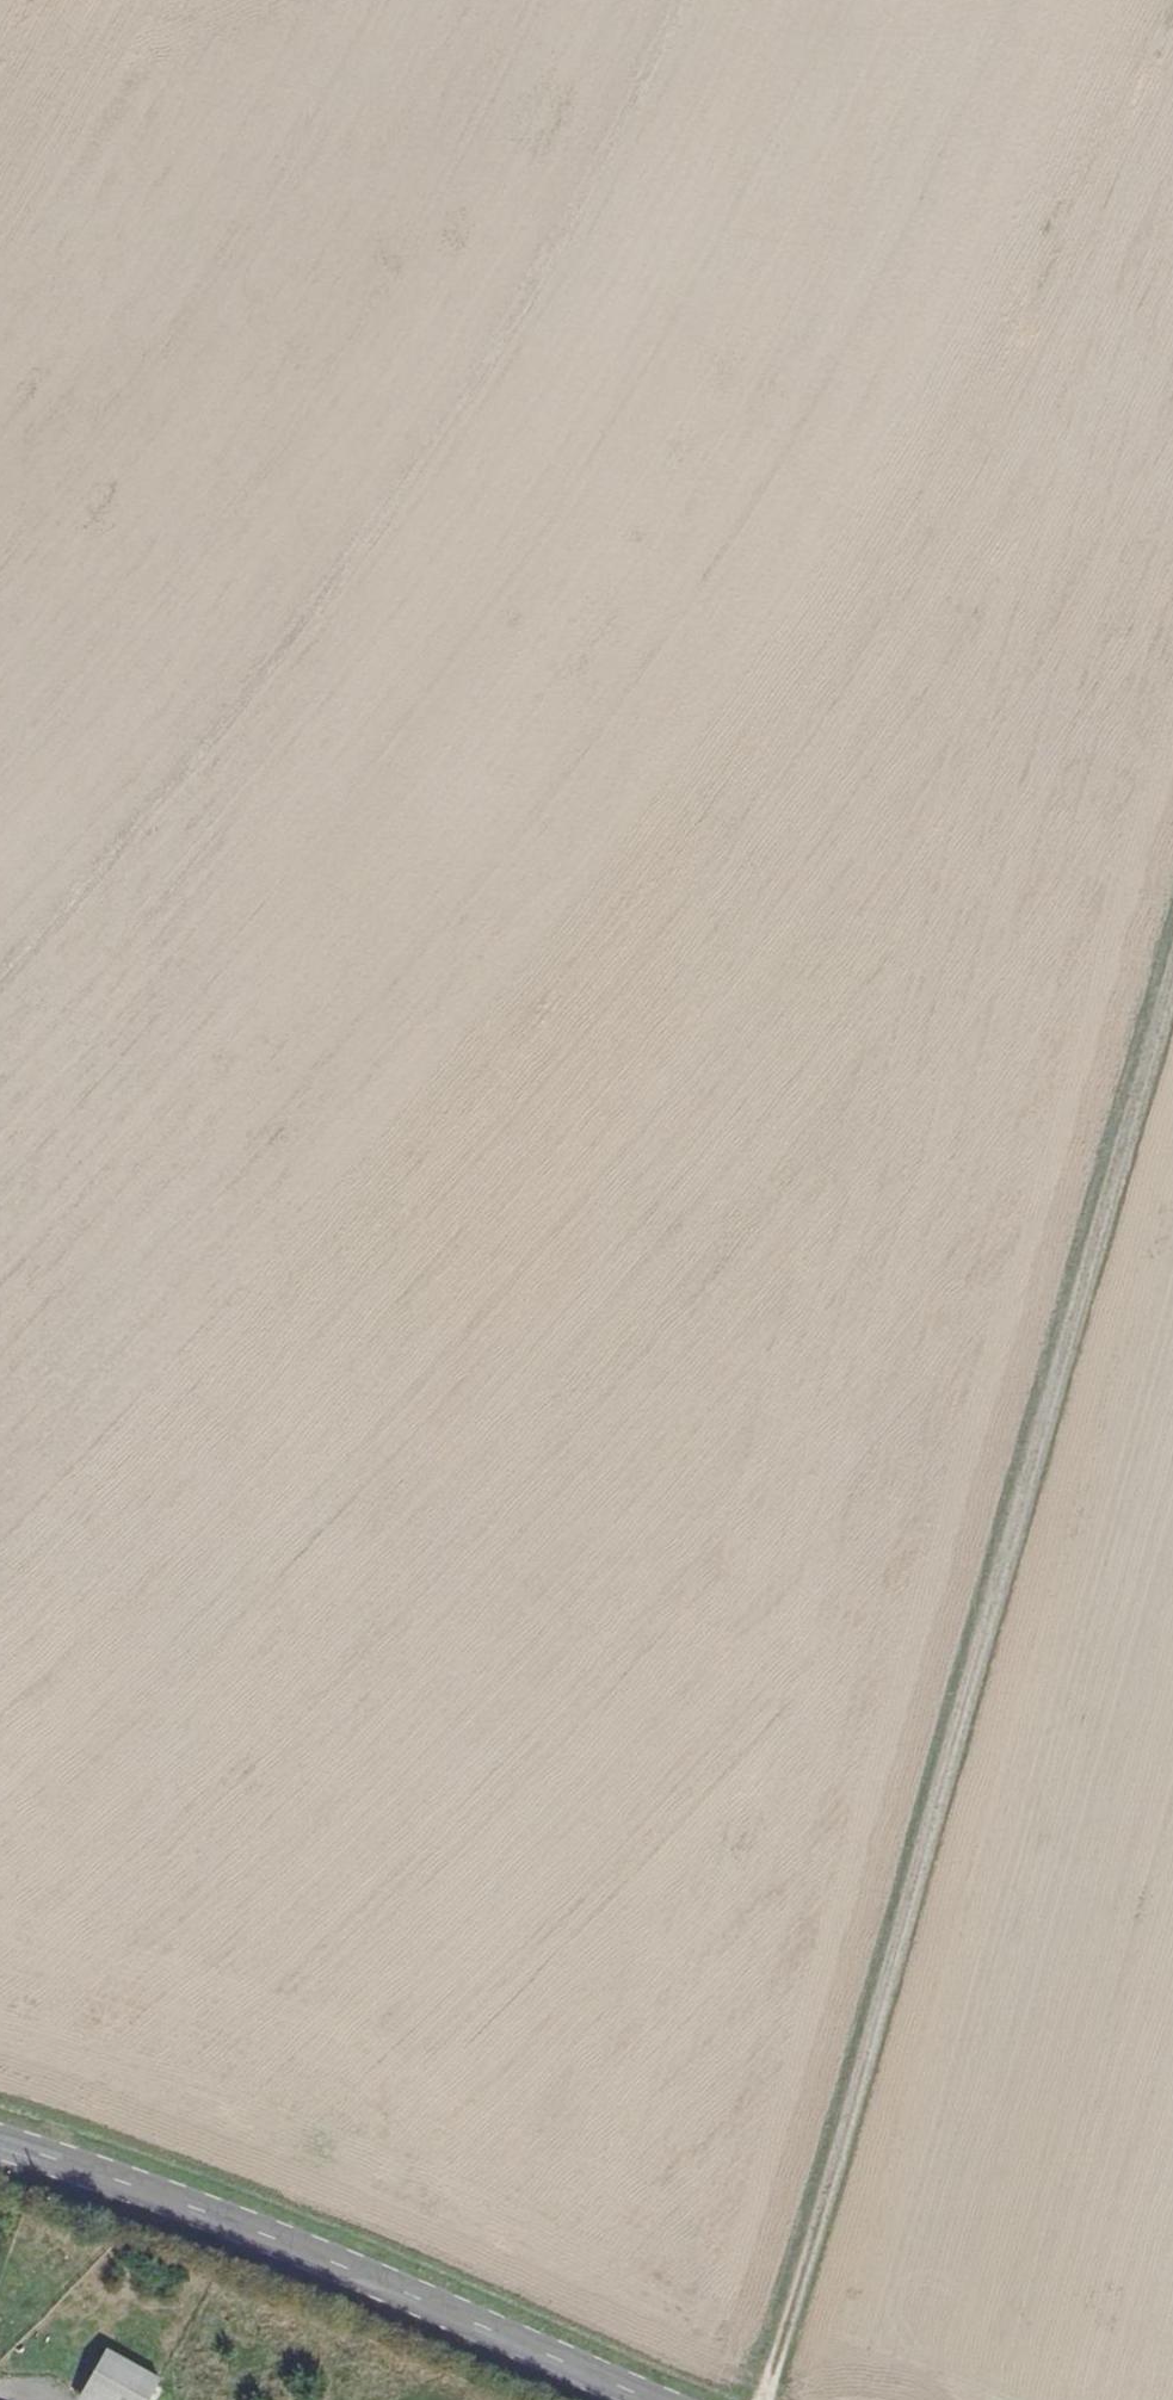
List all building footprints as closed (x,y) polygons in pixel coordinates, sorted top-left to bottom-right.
[(104,2347),(76,2399),(154,2399),(163,2382),(104,2347)]
